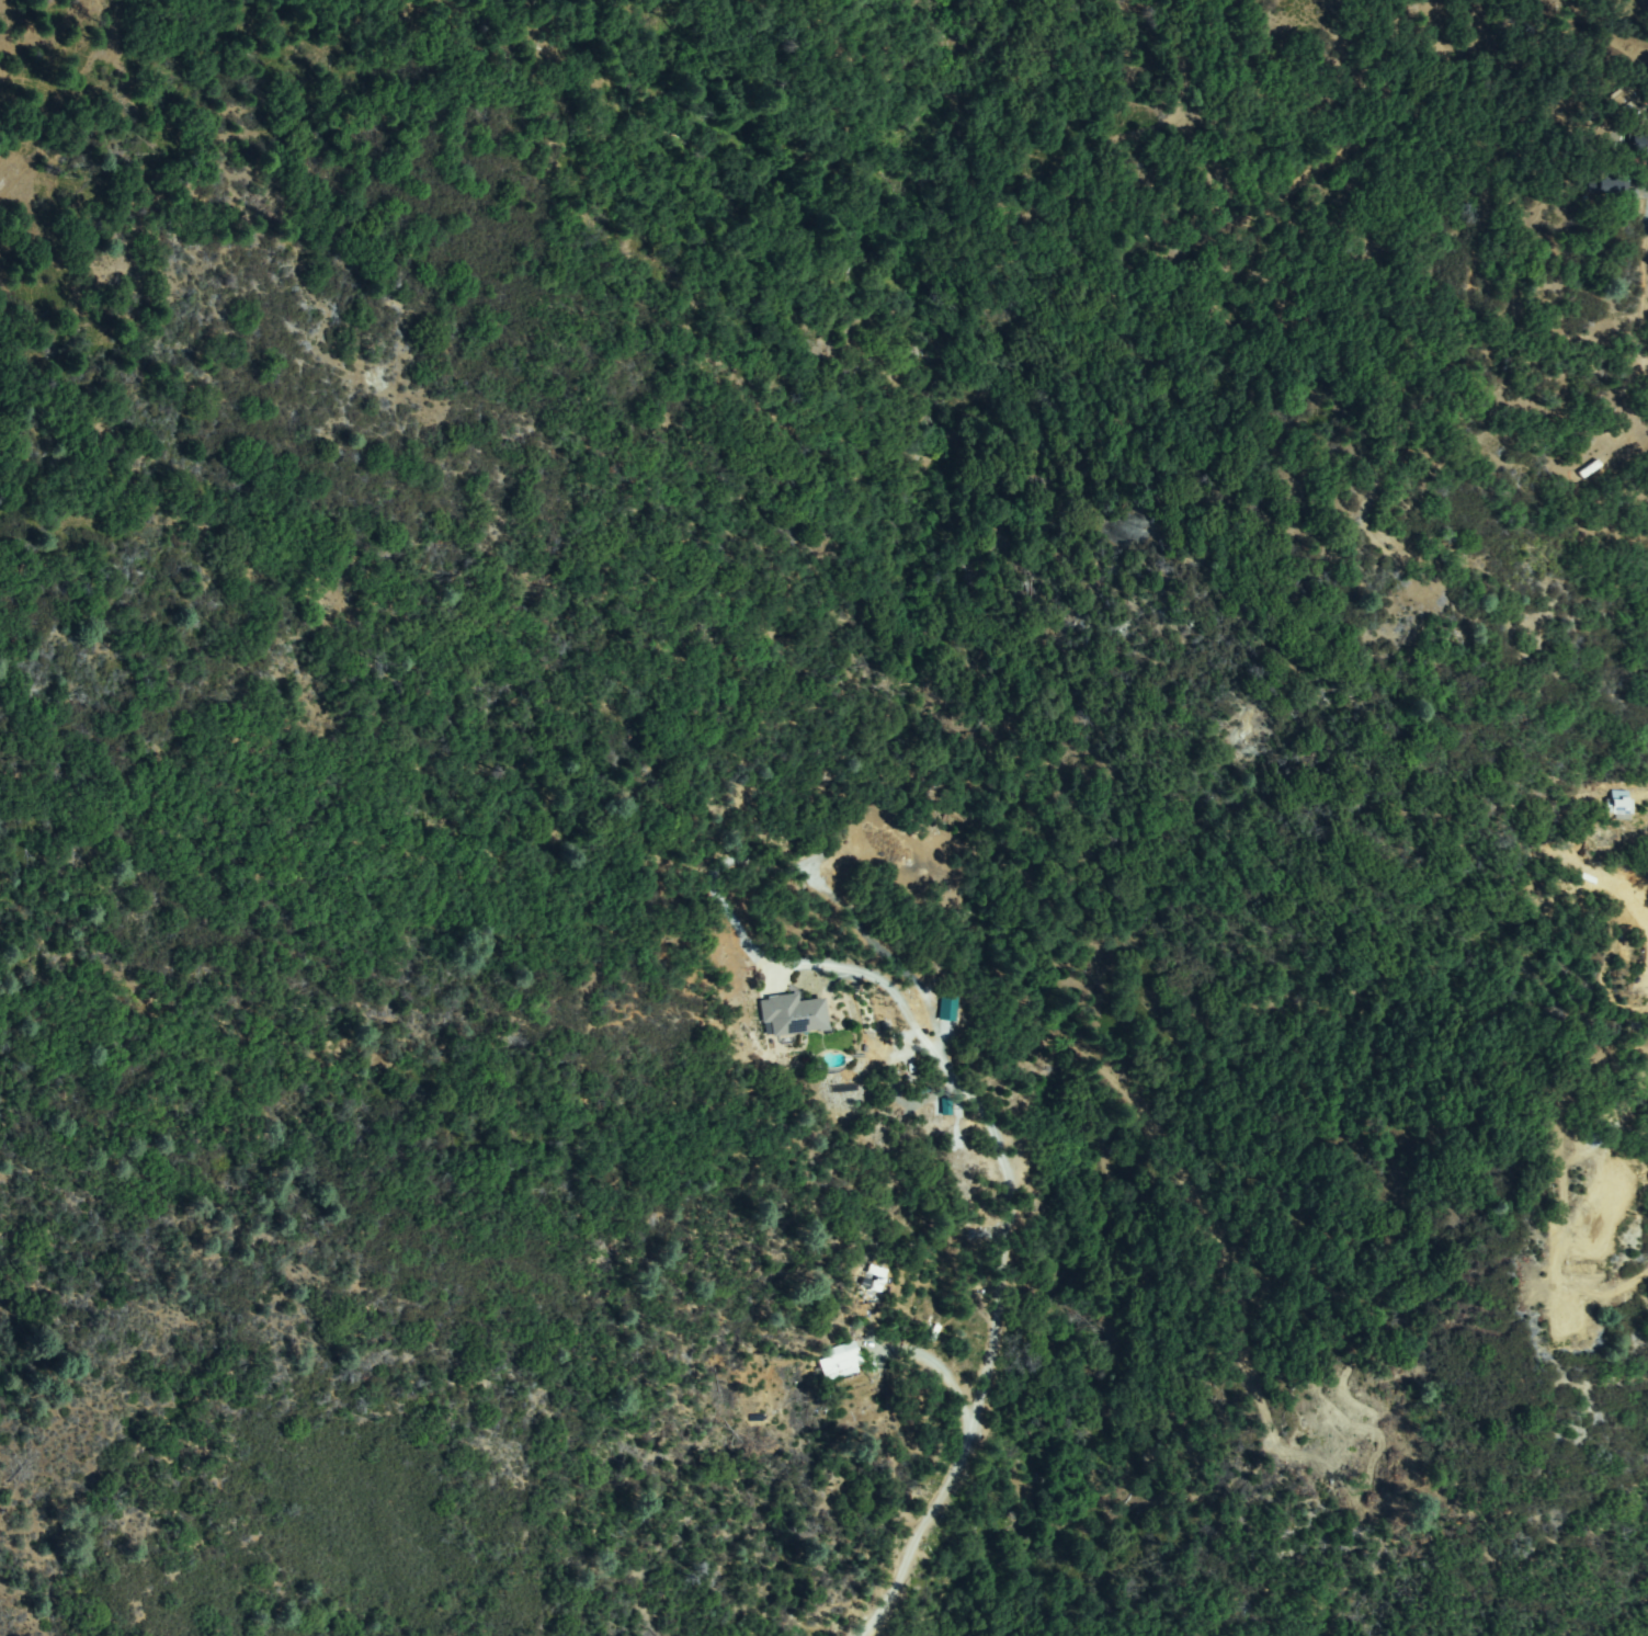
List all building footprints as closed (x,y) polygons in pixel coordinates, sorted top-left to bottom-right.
[(1630,132),(1647,130),(1647,157),(1633,158),(1630,132)] [(1626,196),(1589,193),(1591,178),(1627,181),(1626,196)] [(1606,811),(1606,802),(1629,803),(1628,813),(1606,811)] [(766,1021),(762,1000),(798,992),(800,1002),(820,999),(826,1027),(775,1037),(772,1020),(766,1021)] [(953,1020),(955,998),(939,996),(937,1019),(953,1020)] [(885,1268),(867,1264),(860,1286),(878,1291),(885,1268)] [(819,1363),(850,1342),(864,1363),(832,1385),(819,1363)]
